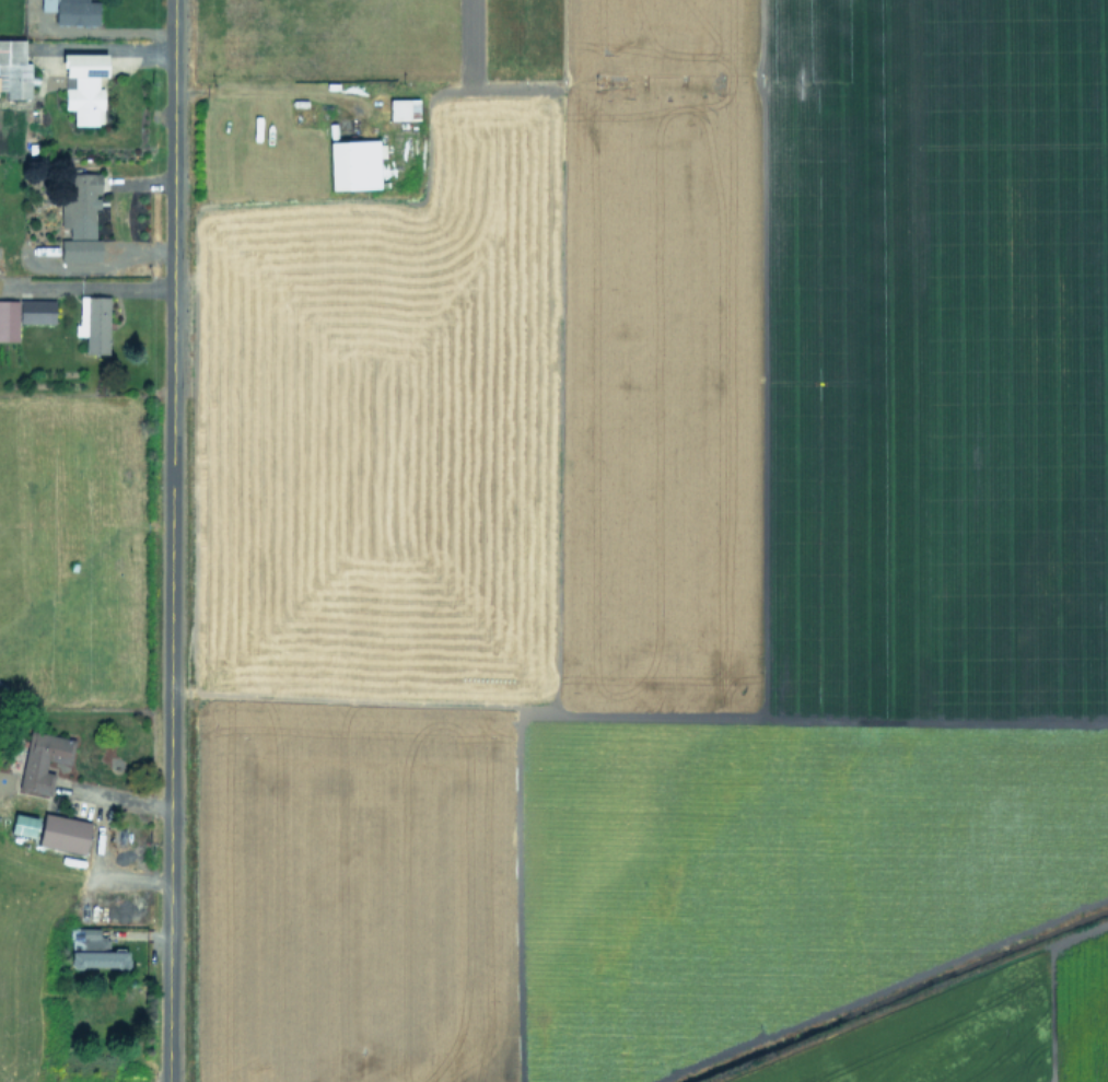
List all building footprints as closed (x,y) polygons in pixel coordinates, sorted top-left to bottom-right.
[(40,10),(54,10),(54,0),(40,0),(40,10)] [(97,25),(98,1),(86,0),(56,0),(55,23),(97,25)] [(30,62),(24,62),(24,39),(0,39),(0,88),(5,89),(5,98),(29,98),(30,62)] [(105,53),(63,53),(62,75),(74,76),(74,88),(64,88),(64,109),(73,109),(72,124),(101,125),(102,87),(97,87),(97,76),(105,76),(105,53)] [(388,119),(418,119),(418,98),(388,98),(388,119)] [(379,188),(378,157),(384,157),(384,140),(328,141),(329,189),(379,188)] [(99,173),(70,173),(71,194),(60,194),(60,227),(68,227),(68,239),(60,239),(60,260),(99,260),(99,239),(94,239),(93,193),(100,193),(99,173)] [(109,296),(79,296),(78,324),(74,324),(74,335),(85,336),(85,353),(108,353),(109,296)] [(0,299),(0,340),(17,341),(17,322),(54,323),(54,300),(0,299)] [(18,789),(49,794),(53,772),(44,771),(46,760),(69,764),(74,737),(27,730),(18,789)] [(89,822),(43,812),(36,845),(83,854),(89,822)] [(70,950),(70,967),(127,966),(127,951),(108,951),(107,937),(98,937),(98,927),(69,928),(69,950),(70,950)]
